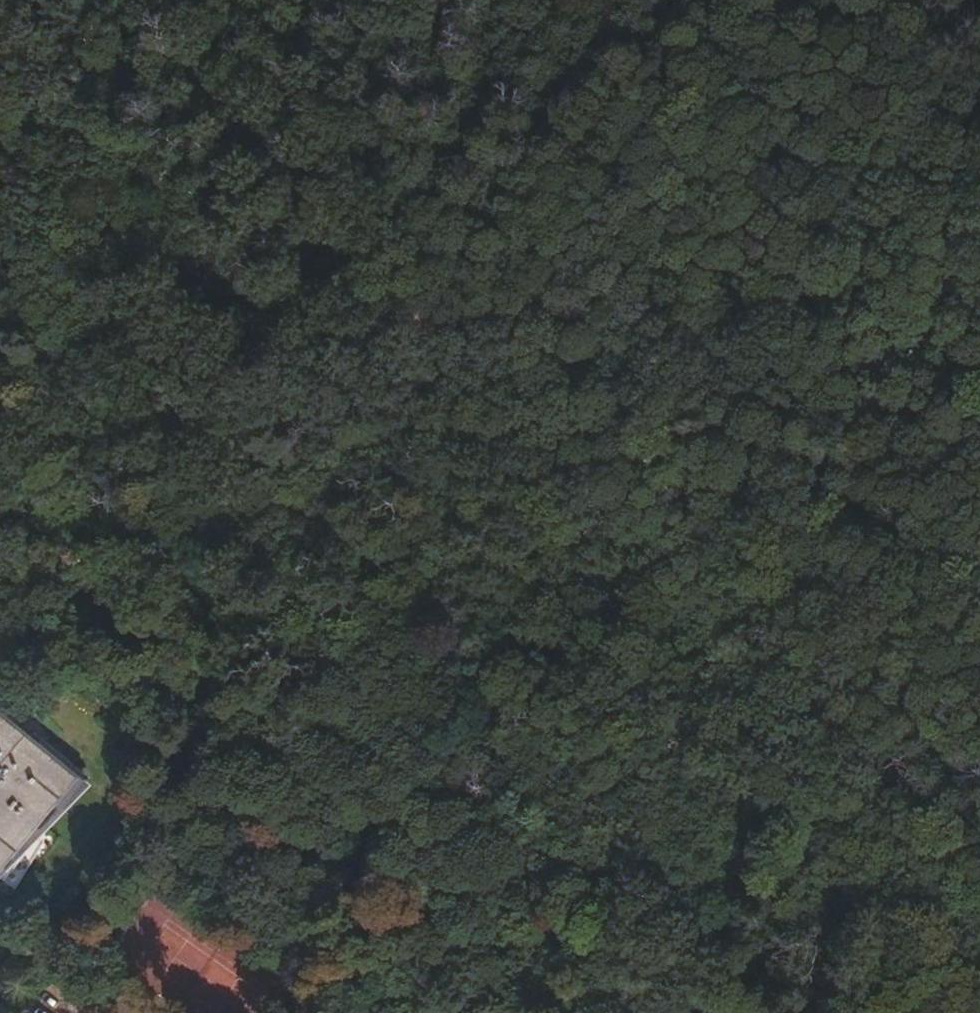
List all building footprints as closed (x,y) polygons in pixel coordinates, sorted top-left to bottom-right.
[(15,887),(45,842),(37,834),(84,777),(0,710),(0,875),(15,887)]
